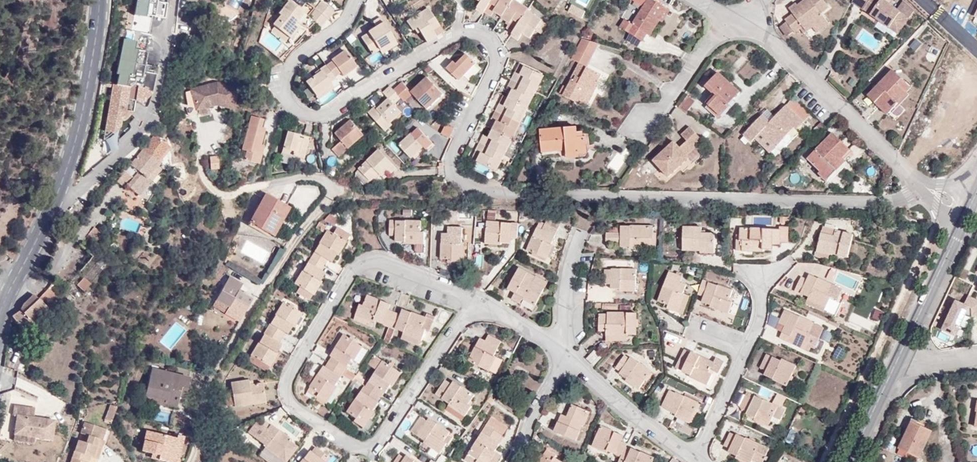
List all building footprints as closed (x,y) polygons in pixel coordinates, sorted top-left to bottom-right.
[(165,20),(168,6),(158,4),(159,0),(140,0),(135,30),(151,33),(154,18),(165,20)] [(484,12),(492,0),(481,0),(482,0),(481,2),(476,9),(483,14),(484,12)] [(484,12),(491,17),(494,11),(502,17),(513,0),(492,0),(484,12)] [(528,9),(515,0),(513,0),(502,17),(501,17),(509,23),(506,28),(512,33),(527,10),(528,9)] [(657,19),(665,7),(655,0),(648,0),(644,6),(632,24),(625,19),(620,27),(642,41),(647,34),(650,36),(659,21),(657,19)] [(812,27),(824,18),(821,14),(829,8),(823,0),(809,0),(802,5),(800,3),(797,5),(796,4),(789,9),(793,14),(785,20),(786,22),(793,31),(794,33),(800,29),(803,34),(812,27)] [(852,1),(864,10),(871,0),(852,0),(852,1)] [(908,19),(897,10),(883,0),(871,0),(864,10),(889,28),(893,22),(901,29),(908,19)] [(280,15),(272,24),(274,25),(288,37),(289,38),(297,28),(293,24),(303,12),(289,1),(278,14),(280,15)] [(334,11),(321,1),(315,8),(327,19),(334,11)] [(914,11),(903,2),(897,10),(908,19),(914,11)] [(662,23),(670,10),(665,7),(657,19),(659,21),(662,23)] [(307,16),(321,28),(328,19),(327,19),(315,8),(314,8),(307,16)] [(419,30),(419,34),(425,43),(443,33),(428,9),(406,22),(412,30),(417,28),(419,30)] [(542,21),(542,20),(527,10),(512,33),(519,38),(522,34),(530,38),(535,31),(542,21)] [(378,50),(384,47),(387,50),(397,44),(383,22),(382,22),(380,18),(372,22),(375,27),(367,32),(367,33),(361,37),(371,55),(378,50)] [(817,33),(828,24),(824,18),(812,27),(817,33)] [(541,35),(548,25),(542,21),(535,31),(541,35)] [(780,26),(787,36),(793,31),(786,22),(780,26)] [(889,28),(898,34),(901,29),(893,22),(889,28)] [(283,42),(288,37),(274,25),(270,30),(283,42)] [(517,41),(519,38),(512,33),(510,36),(517,41)] [(119,75),(116,86),(131,89),(133,84),(152,92),(156,73),(143,71),(147,53),(145,51),(134,49),(136,41),(123,39),(116,74),(119,75)] [(599,44),(583,39),(577,51),(591,58),(599,44)] [(330,60),(331,61),(326,65),(334,76),(339,72),(342,76),(355,66),(344,50),(330,60)] [(579,63),(587,67),(591,58),(577,51),(572,59),(579,63)] [(461,61),(457,65),(454,63),(453,62),(447,68),(459,80),(475,62),(467,54),(461,61)] [(582,106),(590,90),(594,92),(600,81),(598,80),(601,74),(587,67),(579,63),(570,81),(571,81),(567,88),(564,86),(560,93),(582,106)] [(331,84),(329,82),(335,78),(334,76),(326,65),(325,64),(319,69),(320,71),(315,75),(305,82),(315,96),(331,84)] [(524,66),(519,64),(516,72),(523,75),(524,73),(522,71),(524,66)] [(523,75),(516,72),(511,80),(536,92),(544,76),(524,66),(522,71),(524,73),(523,75)] [(875,102),(878,99),(890,111),(898,102),(897,101),(911,88),(892,70),(868,95),(875,102)] [(739,92),(718,73),(706,87),(713,93),(714,93),(717,95),(708,105),(719,115),(739,92)] [(427,77),(411,92),(414,96),(427,110),(443,94),(427,77)] [(509,98),(528,108),(536,92),(511,80),(508,88),(513,90),(509,98)] [(240,88),(217,82),(192,89),(197,110),(216,105),(217,105),(234,109),(240,88)] [(458,90),(472,97),(476,90),(462,83),(458,90)] [(141,105),(152,92),(133,84),(131,89),(116,86),(106,84),(106,87),(112,88),(110,101),(112,102),(111,109),(109,108),(105,132),(113,133),(120,128),(122,121),(125,121),(134,112),(135,101),(141,105)] [(411,92),(405,85),(397,93),(401,97),(406,103),(414,96),(411,92)] [(401,97),(397,93),(390,86),(383,93),(388,99),(382,104),(378,108),(376,106),(368,113),(385,131),(393,124),(391,123),(402,112),(395,103),(401,97)] [(582,106),(585,108),(594,92),(590,90),(582,106)] [(694,101),(687,96),(679,106),(687,112),(694,101)] [(505,106),(500,103),(495,112),(520,124),(528,108),(509,98),(505,106)] [(875,102),(887,114),(890,111),(878,99),(875,102)] [(217,107),(216,105),(197,110),(198,116),(212,112),(211,108),(217,107)] [(774,118),(770,122),(763,115),(744,135),(752,142),(763,131),(778,145),(796,127),(798,129),(804,122),(786,105),(774,118)] [(774,118),(766,111),(763,115),(770,122),(774,118)] [(512,140),(520,124),(495,112),(492,119),(499,122),(497,125),(495,125),(493,130),(512,140)] [(263,128),(265,120),(250,116),(241,150),(246,151),(243,160),(255,163),(265,128),(263,128)] [(499,122),(492,119),(487,127),(493,130),(495,125),(497,125),(499,122)] [(339,156),(364,134),(351,120),(337,133),(343,140),(333,149),(339,156)] [(449,138),(454,129),(446,125),(441,134),(449,138)] [(687,140),(681,145),(690,155),(704,141),(690,126),(681,133),(687,140)] [(579,153),(578,150),(587,149),(586,137),(582,137),(582,132),(577,132),(577,127),(540,130),(543,152),(567,150),(567,154),(579,153)] [(120,128),(113,133),(107,138),(117,149),(121,129),(120,128)] [(401,143),(399,146),(411,159),(424,147),(428,151),(434,144),(419,128),(414,134),(412,133),(409,136),(401,143)] [(402,129),(394,136),(401,143),(409,136),(402,129)] [(489,137),(484,135),(480,143),(504,156),(512,140),(493,130),(489,137)] [(282,148),(292,152),(291,156),(302,159),(307,140),(298,137),(299,135),(287,132),(282,148)] [(837,171),(833,167),(843,158),(850,150),(833,133),(816,150),(811,146),(800,157),(805,162),(809,159),(821,171),(819,173),(826,181),(837,171)] [(163,140),(156,134),(145,148),(161,160),(167,152),(166,146),(162,142),(163,140)] [(690,155),(674,140),(653,160),(668,175),(678,166),(684,171),(698,157),(701,160),(712,149),(704,141),(690,155)] [(497,171),(504,156),(480,143),(476,150),(481,153),(477,161),(497,171)] [(161,160),(145,148),(143,150),(158,163),(161,160)] [(390,175),(397,168),(379,149),(355,173),(355,176),(363,184),(366,184),(379,173),(382,176),(387,171),(390,175)] [(151,181),(147,177),(158,163),(143,150),(131,166),(138,172),(134,178),(127,186),(129,187),(139,195),(151,181)] [(212,158),(211,172),(222,172),(222,158),(212,158)] [(837,171),(846,161),(843,158),(833,167),(837,171)] [(151,181),(162,166),(158,163),(147,177),(151,181)] [(117,182),(126,190),(129,187),(127,186),(134,178),(126,172),(117,182)] [(273,224),(276,225),(286,206),(265,195),(251,222),(257,226),(257,227),(268,233),(273,224)] [(274,237),(290,208),(286,206),(276,225),(273,224),(268,233),(274,237)] [(335,226),(339,220),(330,214),(326,221),(335,226)] [(421,231),(421,221),(413,221),(389,220),(389,235),(396,235),(396,242),(404,242),(404,249),(424,249),(424,232),(421,231)] [(511,237),(517,238),(518,223),(486,221),(485,243),(501,244),(510,244),(511,237)] [(558,229),(540,221),(527,250),(547,259),(554,244),(552,243),(558,229)] [(320,222),(316,229),(322,233),(326,226),(320,222)] [(629,246),(630,248),(651,249),(651,239),(653,239),(653,232),(653,226),(621,225),(621,228),(620,233),(608,233),(606,233),(606,242),(620,242),(620,245),(629,246)] [(779,229),(740,228),(740,234),(739,240),(742,240),(742,250),(763,251),(763,250),(772,250),(772,245),(780,245),(780,243),(788,243),(788,226),(779,225),(779,229)] [(333,234),(327,230),(311,257),(324,265),(327,260),(331,262),(335,255),(337,256),(350,235),(337,227),(333,234)] [(462,242),(462,227),(447,227),(447,234),(441,234),(441,259),(450,259),(450,260),(463,261),(464,243),(462,242)] [(700,250),(700,252),(714,252),(714,233),(702,233),(702,227),(683,227),(683,250),(700,250)] [(848,257),(853,234),(823,227),(817,251),(818,252),(817,256),(828,259),(830,252),(848,257)] [(99,246),(103,233),(94,228),(86,238),(99,246)] [(321,270),(324,265),(311,257),(295,284),(313,295),(322,281),(320,280),(324,273),(321,270)] [(547,283),(520,268),(518,271),(510,285),(508,288),(515,292),(511,299),(519,304),(523,298),(535,305),(547,283)] [(620,289),(620,291),(632,291),(633,281),(636,281),(637,269),(611,268),(611,270),(605,269),(604,283),(611,283),(611,289),(620,289)] [(514,269),(506,283),(510,285),(518,271),(514,269)] [(669,305),(668,309),(678,313),(685,293),(683,293),(686,285),(680,282),(682,276),(670,272),(659,301),(669,305)] [(828,294),(833,284),(810,274),(807,279),(801,277),(795,290),(809,297),(806,303),(824,311),(831,296),(828,294)] [(243,284),(230,277),(216,300),(229,307),(226,314),(239,322),(252,300),(238,292),(243,284)] [(84,278),(78,285),(85,292),(91,284),(84,278)] [(859,280),(853,278),(851,285),(857,287),(859,280)] [(729,301),(733,290),(703,280),(698,293),(703,295),(701,302),(710,305),(710,307),(729,313),(733,302),(729,301)] [(497,293),(501,286),(496,283),(492,290),(497,293)] [(23,305),(21,310),(13,317),(17,323),(29,326),(44,312),(61,293),(52,284),(39,299),(34,295),(23,305)] [(690,295),(685,293),(678,313),(683,314),(690,295)] [(375,323),(376,321),(390,327),(395,313),(389,311),(392,305),(368,296),(364,306),(360,304),(356,315),(375,323)] [(970,317),(976,317),(976,299),(969,296),(968,296),(964,304),(956,301),(942,330),(955,336),(965,314),(970,317)] [(216,300),(212,307),(226,314),(229,307),(216,300)] [(302,314),(284,303),(268,329),(281,337),(284,333),(287,334),(292,327),(294,328),(302,314)] [(813,335),(809,333),(814,322),(785,309),(779,323),(785,325),(782,331),(779,338),(806,350),(813,335)] [(403,310),(401,316),(395,313),(390,327),(396,330),(396,329),(405,332),(404,334),(422,342),(426,331),(430,333),(436,317),(428,314),(427,318),(403,310)] [(599,330),(606,330),(606,335),(627,335),(637,335),(637,314),(599,314),(599,330)] [(373,328),(375,323),(356,315),(354,320),(373,328)] [(820,338),(824,327),(814,322),(809,333),(813,335),(820,338)] [(385,340),(390,343),(396,330),(390,327),(385,340)] [(282,344),(279,342),(281,337),(268,329),(251,356),(270,367),(279,353),(277,352),(282,344)] [(830,345),(835,336),(828,332),(823,341),(830,345)] [(402,339),(420,347),(422,342),(404,334),(402,339)] [(331,356),(333,358),(330,362),(345,372),(347,369),(353,360),(354,361),(363,347),(345,335),(331,356)] [(495,356),(501,342),(489,336),(486,341),(481,339),(469,361),(489,371),(496,357),(495,356)] [(691,374),(690,376),(707,384),(714,371),(718,373),(723,362),(716,358),(714,362),(691,351),(691,352),(685,350),(676,367),(691,374)] [(594,364),(600,356),(594,351),(588,359),(594,364)] [(761,368),(766,370),(764,374),(787,385),(796,366),(767,354),(761,368)] [(375,355),(369,365),(377,371),(384,361),(375,355)] [(631,356),(629,358),(624,355),(616,367),(621,370),(619,372),(627,378),(626,380),(639,389),(651,370),(631,356)] [(393,387),(402,374),(384,361),(377,371),(367,386),(382,396),(383,397),(391,386),(393,387)] [(339,387),(337,385),(343,375),(345,372),(330,362),(327,367),(325,366),(311,387),(321,394),(319,397),(328,403),(339,387)] [(190,378),(152,369),(145,395),(167,400),(166,405),(177,407),(178,403),(180,396),(185,397),(190,378)] [(355,379),(357,376),(347,369),(345,372),(355,379)] [(353,382),(355,379),(345,372),(343,375),(353,382)] [(437,395),(450,404),(449,405),(466,417),(473,407),(470,404),(475,396),(455,382),(453,385),(447,380),(437,395)] [(231,383),(233,392),(235,406),(235,407),(266,402),(263,384),(250,385),(249,381),(231,383)] [(380,403),(378,402),(382,396),(367,386),(349,412),(357,418),(355,422),(365,428),(376,412),(375,410),(380,403)] [(308,392),(318,399),(319,397),(321,394),(311,387),(308,392)] [(689,422),(699,402),(676,391),(675,393),(669,390),(661,406),(669,409),(669,411),(676,414),(676,415),(689,422)] [(780,425),(787,410),(757,396),(756,399),(746,394),(740,407),(750,411),(749,413),(756,417),(756,418),(770,425),(772,421),(780,425)] [(166,405),(167,400),(145,395),(144,401),(166,406),(166,405)] [(446,410),(463,422),(466,417),(449,405),(446,410)] [(563,414),(556,432),(576,440),(583,424),(585,425),(591,412),(574,405),(568,416),(563,414)] [(35,437),(53,440),(55,420),(34,417),(35,408),(18,406),(17,414),(18,414),(14,440),(35,443),(35,437)] [(115,408),(109,406),(104,421),(110,423),(115,408)] [(426,441),(422,447),(438,458),(447,444),(445,441),(450,432),(430,418),(428,422),(422,417),(412,432),(426,441)] [(507,427),(492,418),(487,425),(502,435),(507,427)] [(97,447),(103,429),(85,422),(80,434),(88,437),(86,443),(79,440),(71,461),(86,461),(88,456),(91,457),(98,460),(102,448),(97,447)] [(271,426),(268,430),(262,426),(257,422),(249,433),(266,446),(266,448),(278,457),(291,440),(272,425),(271,426)] [(271,426),(265,422),(262,426),(268,430),(271,426)] [(918,455),(929,433),(912,424),(900,446),(918,455)] [(498,442),(502,435),(487,425),(466,460),(470,461),(491,461),(497,452),(496,451),(500,443),(498,442)] [(608,451),(622,457),(625,450),(628,444),(622,441),(624,436),(602,426),(593,446),(607,452),(608,451)] [(103,440),(106,430),(103,429),(97,447),(102,448),(105,441),(103,440)] [(158,460),(166,461),(171,461),(177,438),(147,431),(142,451),(152,454),(159,456),(158,460)] [(755,455),(764,459),(769,448),(737,433),(736,435),(731,432),(725,445),(730,448),(728,452),(737,456),(737,457),(747,461),(751,461),(752,459),(755,455)] [(178,435),(177,438),(171,461),(178,461),(184,437),(178,435)] [(302,461),(326,461),(329,458),(317,448),(313,452),(311,451),(302,461)] [(558,454),(548,448),(544,454),(553,461),(556,457),(558,454)] [(630,453),(625,450),(622,457),(619,461),(654,461),(655,458),(632,448),(630,453)] [(502,456),(497,452),(491,461),(499,461),(502,456)]
